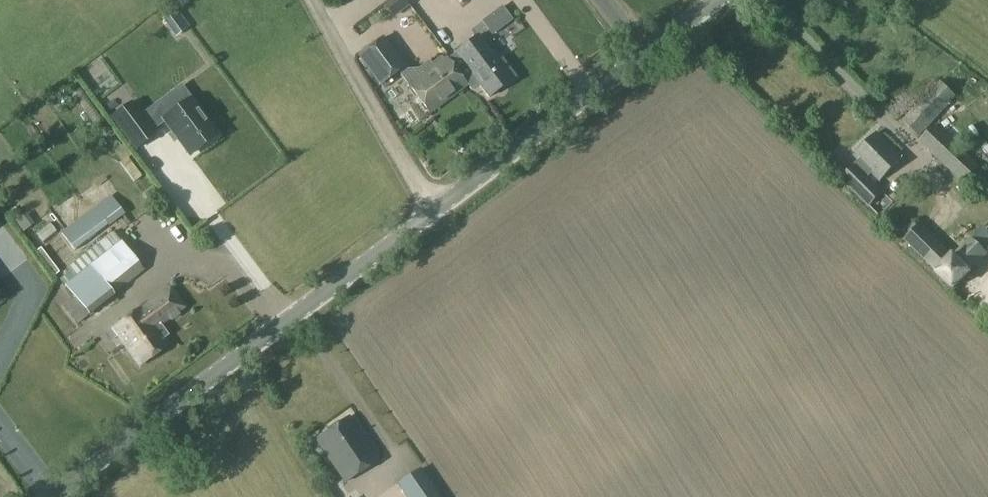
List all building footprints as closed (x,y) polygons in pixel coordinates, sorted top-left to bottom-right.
[(456,53),(457,55),(449,61),(471,90),(479,84),(489,97),(515,77),(501,60),(498,62),(478,36),(456,53)] [(419,70),(407,70),(383,37),(359,55),(381,84),(399,71),(410,87),(434,69),(430,63),(419,70)] [(446,60),(434,69),(410,87),(429,112),(465,86),(446,60)] [(919,140),(964,184),(979,167),(933,124),(937,121),(936,120),(957,98),(940,81),(902,121),(920,139),(919,140)] [(216,135),(190,100),(163,120),(190,155),(216,135)] [(131,103),(111,117),(136,150),(155,135),(131,103)] [(880,181),(902,159),(877,134),(854,157),(858,161),(855,164),(854,163),(838,179),(868,208),(883,192),(862,172),(866,168),(880,181)] [(904,241),(953,289),(987,254),(971,239),(953,258),(920,225),(904,241)] [(60,311),(74,328),(88,316),(89,317),(114,297),(113,295),(143,272),(121,242),(64,286),(75,299),(60,311)] [(987,285),(987,260),(985,257),(965,278),(981,293),(987,285)] [(180,312),(184,309),(170,290),(143,309),(156,327),(159,324),(160,326),(169,320),(172,320),(180,315),(180,312)] [(156,327),(143,309),(142,308),(107,333),(119,350),(124,346),(140,367),(168,344),(164,339),(167,336),(160,326),(159,324),(156,327)] [(345,483),(378,460),(349,417),(316,440),(345,483)] [(419,467),(396,484),(405,496),(439,496),(419,467)]
